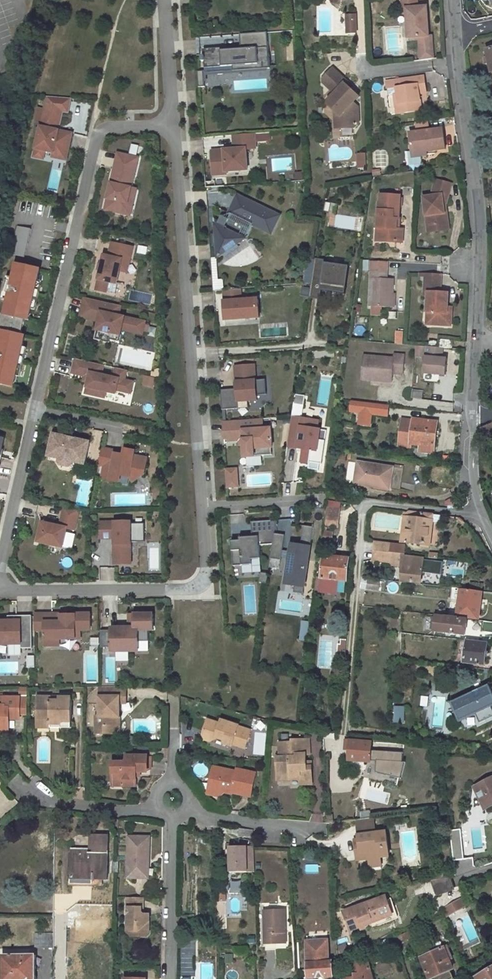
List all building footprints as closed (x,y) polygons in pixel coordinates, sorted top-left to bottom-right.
[(428,5),(417,6),(417,0),(403,0),(403,8),(407,7),(409,37),(421,36),(423,61),(435,59),(433,35),(430,35),(428,5)] [(357,16),(347,16),(348,33),(358,33),(357,16)] [(266,33),(200,38),(202,72),(269,67),(266,33)] [(326,103),(334,111),(340,116),(340,127),(353,127),(358,123),(357,108),(352,102),(346,96),(346,93),(350,88),(351,86),(333,68),(323,78),(323,83),(334,94),(326,103)] [(402,115),(424,113),(423,103),(423,94),(429,94),(429,84),(425,84),(425,78),(402,80),(403,88),(400,89),(400,96),(402,115)] [(346,96),(352,102),(357,96),(350,88),(346,93),(346,96)] [(67,161),(73,133),(49,128),(49,125),(59,127),(62,113),(69,111),(72,96),(44,92),(42,105),(34,104),(31,131),(36,136),(34,150),(44,152),(51,153),(50,158),(67,161)] [(449,154),(446,132),(411,136),(414,155),(428,153),(428,157),(449,154)] [(247,170),(245,149),(255,148),(254,134),(232,135),(233,149),(211,151),(213,175),(226,174),(225,172),(247,170)] [(131,145),(129,154),(136,155),(138,146),(131,145)] [(42,158),(44,152),(34,150),(33,156),(42,158)] [(131,188),(138,158),(117,153),(104,210),(125,215),(131,188)] [(414,155),(414,162),(429,160),(428,157),(428,153),(414,155)] [(364,154),(354,154),(355,170),(365,169),(364,154)] [(423,197),(428,225),(435,224),(437,232),(450,229),(447,212),(444,213),(443,206),(446,206),(446,205),(452,181),(437,183),(433,189),(433,195),(423,197)] [(130,216),(136,189),(131,188),(125,215),(130,216)] [(280,214),(236,194),(228,212),(220,215),(216,223),(212,223),(212,256),(246,237),(252,225),(271,234),(280,214)] [(396,224),(400,199),(379,196),(379,202),(377,202),(374,229),(377,229),(374,242),(397,246),(399,233),(394,231),(395,224),(396,224)] [(428,225),(429,233),(437,232),(435,224),(428,225)] [(21,257),(27,228),(14,225),(8,254),(21,257)] [(119,271),(121,271),(124,261),(129,262),(132,247),(111,243),(108,256),(103,255),(96,290),(106,292),(108,282),(116,284),(119,271)] [(326,261),(316,259),(310,298),(320,299),(321,290),(346,294),(350,267),(325,263),(326,261)] [(209,263),(211,290),(221,290),(220,280),(215,281),(214,262),(209,263)] [(367,272),(365,308),(387,310),(388,280),(384,279),(385,263),(367,262),(367,272)] [(36,268),(12,263),(9,277),(4,300),(1,314),(0,314),(0,384),(10,386),(22,335),(17,334),(21,319),(25,320),(36,268)] [(418,275),(418,278),(421,278),(421,283),(426,283),(426,275),(418,275)] [(429,325),(448,326),(449,315),(445,314),(445,307),(446,293),(439,293),(440,276),(426,275),(426,283),(421,283),(420,293),(425,293),(424,313),(430,313),(429,325)] [(9,277),(3,276),(0,288),(0,299),(4,300),(9,277)] [(255,318),(254,299),(237,300),(237,290),(220,291),(220,302),(221,320),(255,318)] [(142,334),(145,322),(119,316),(121,306),(84,298),(81,313),(94,316),(95,315),(100,316),(94,340),(109,343),(110,340),(119,342),(121,330),(142,334)] [(452,349),(452,341),(439,340),(439,348),(442,348),(452,349)] [(423,357),(422,374),(444,377),(446,361),(440,360),(442,348),(439,348),(416,346),(415,356),(423,357)] [(401,377),(403,358),(392,357),(392,361),(361,358),(358,382),(375,385),(376,381),(390,382),(391,376),(401,377)] [(97,374),(100,364),(72,358),(68,372),(81,375),(85,376),(84,381),(82,393),(91,395),(92,389),(102,391),(112,393),(113,389),(127,392),(129,381),(121,379),(123,370),(112,367),(110,377),(97,374)] [(222,410),(239,409),(238,402),(248,401),(257,400),(257,395),(267,395),(266,380),(256,380),(255,365),(235,366),(237,389),(221,390),(222,410)] [(146,374),(143,385),(155,387),(157,377),(146,374)] [(101,397),(102,391),(92,389),(91,395),(101,397)] [(292,393),(287,447),(298,448),(297,462),(306,463),(305,468),(318,469),(322,438),(316,438),(318,418),(301,416),(303,394),(292,393)] [(351,410),(360,411),(358,423),(367,425),(369,412),(370,405),(352,403),(351,410)] [(386,414),(387,407),(370,405),(369,412),(386,414)] [(269,447),(268,428),(260,429),(259,419),(250,419),(220,422),(222,439),(225,439),(225,441),(237,441),(237,437),(240,437),(241,445),(241,458),(251,457),(251,456),(261,455),(260,448),(269,447)] [(409,444),(419,445),(419,452),(433,453),(436,422),(412,419),(411,430),(402,428),(400,446),(409,448),(409,444)] [(402,428),(411,430),(412,419),(409,419),(409,422),(403,421),(402,428)] [(481,428),(480,446),(484,444),(484,446),(491,443),(491,423),(481,428)] [(52,436),(48,458),(59,460),(59,464),(61,467),(69,468),(72,466),(73,463),(84,465),(89,443),(52,436)] [(270,455),(269,447),(260,448),(261,455),(270,455)] [(147,458),(133,455),(134,451),(125,449),(124,452),(124,455),(115,453),(116,451),(102,448),(98,465),(104,466),(101,478),(110,480),(119,482),(120,476),(129,477),(132,482),(144,474),(147,458)] [(403,470),(358,463),(354,484),(389,490),(399,492),(403,470)] [(224,470),(225,480),(235,479),(234,469),(224,470)] [(235,479),(225,480),(225,487),(235,487),(235,479)] [(327,501),(326,508),(339,510),(340,503),(327,501)] [(36,505),(27,504),(25,513),(34,514),(36,505)] [(74,530),(78,509),(64,506),(60,523),(59,526),(52,525),(41,522),(37,542),(62,548),(67,528),(74,530)] [(326,508),(323,526),(337,528),(339,510),(326,508)] [(402,516),(402,518),(407,518),(405,542),(428,545),(432,516),(409,513),(402,516)] [(407,518),(402,518),(399,542),(405,542),(407,518)] [(273,533),(275,520),(250,522),(251,537),(239,538),(239,540),(230,541),(232,566),(251,565),(250,559),(259,558),(258,545),(271,544),(273,533)] [(155,535),(155,524),(141,524),(141,521),(100,522),(100,539),(115,539),(118,539),(118,545),(115,545),(115,565),(142,564),(141,542),(148,542),(148,535),(155,535)] [(303,586),(311,526),(302,525),(299,546),(290,545),(284,583),(294,584),(303,586)] [(330,542),(331,530),(321,529),(320,541),(330,542)] [(271,544),(269,558),(280,560),(283,535),(273,533),(271,544)] [(387,551),(388,543),(377,542),(375,550),(387,551)] [(403,553),(405,545),(388,543),(387,551),(403,553)] [(375,550),(374,560),(390,562),(391,557),(401,558),(401,557),(402,557),(403,553),(387,551),(375,550)] [(347,558),(323,556),(321,578),(316,577),(314,590),(336,591),(336,579),(345,579),(347,558)] [(429,560),(402,557),(401,557),(401,558),(398,580),(426,583),(429,560)] [(280,560),(269,558),(268,567),(278,569),(280,560)] [(265,583),(267,574),(259,572),(258,582),(265,583)] [(378,582),(366,580),(365,589),(377,591),(378,582)] [(302,594),(303,586),(294,584),(292,592),(302,594)] [(459,590),(457,605),(451,604),(450,615),(456,616),(457,613),(465,614),(465,617),(475,618),(478,616),(479,608),(476,608),(478,592),(459,590)] [(148,640),(148,629),(153,629),(153,612),(128,613),(129,626),(125,626),(125,629),(121,629),(120,626),(111,626),(111,629),(111,637),(109,637),(109,645),(111,645),(111,650),(129,650),(129,646),(138,646),(138,640),(148,640)] [(90,631),(90,614),(75,614),(75,616),(67,616),(67,620),(62,620),(62,616),(62,615),(34,615),(34,616),(34,632),(45,632),(45,635),(44,635),(44,640),(45,640),(45,647),(58,647),(58,640),(78,640),(78,631),(80,631),(90,631)] [(413,617),(401,615),(401,626),(412,627),(413,617)] [(465,620),(434,616),(433,631),(464,635),(465,620)] [(32,617),(15,617),(15,622),(0,622),(0,644),(9,644),(9,645),(21,645),(21,649),(32,649),(32,617)] [(307,640),(308,620),(299,620),(298,639),(307,640)] [(481,633),(491,634),(491,622),(482,621),(481,633)] [(111,637),(111,629),(100,629),(100,646),(109,645),(109,637),(111,637)] [(486,644),(465,641),(463,662),(484,665),(486,644)] [(21,649),(21,645),(9,645),(9,654),(21,654),(21,649)] [(451,701),(459,720),(491,705),(491,701),(485,686),(451,701)] [(98,688),(98,716),(94,717),(94,734),(114,734),(115,717),(119,717),(119,713),(116,712),(116,707),(119,707),(119,704),(125,704),(126,687),(98,688)] [(37,698),(37,723),(52,723),(52,727),(62,728),(62,724),(70,724),(70,699),(60,699),(59,701),(51,701),(51,698),(37,698)] [(8,738),(8,724),(19,724),(18,700),(0,701),(0,738),(8,738)] [(26,724),(26,700),(18,700),(19,724),(26,724)] [(395,706),(394,721),(402,721),(402,706),(395,706)] [(213,737),(221,738),(220,742),(229,745),(230,740),(235,741),(234,743),(238,744),(244,745),(247,728),(235,724),(236,723),(218,719),(216,723),(205,720),(201,735),(204,739),(208,740),(212,739),(213,737)] [(52,723),(37,723),(37,732),(69,733),(70,724),(62,724),(62,728),(52,727),(52,723)] [(364,741),(344,738),(344,748),(348,748),(347,759),(369,761),(371,739),(364,738),(364,741)] [(282,745),(282,758),(278,759),(279,777),(292,776),(292,779),(300,779),(300,783),(313,782),(312,765),(307,765),(306,760),(306,753),(309,753),(308,739),(292,741),(292,744),(282,745)] [(219,747),(236,752),(238,744),(234,743),(235,741),(230,740),(229,745),(220,742),(219,747)] [(397,783),(401,752),(371,748),(367,779),(397,783)] [(113,765),(113,782),(123,782),(123,787),(133,787),(137,785),(137,777),(137,772),(141,772),(148,772),(150,769),(150,758),(128,757),(128,762),(124,765),(113,765)] [(234,771),(209,767),(207,780),(210,786),(220,787),(230,789),(229,793),(251,797),(255,773),(234,769),(234,771)] [(473,786),(484,809),(491,805),(491,778),(473,786)] [(390,792),(383,791),(384,782),(363,779),(359,799),(388,803),(390,792)] [(205,791),(219,794),(220,787),(210,786),(207,780),(205,791)] [(392,853),(389,829),(385,830),(383,815),(358,818),(360,833),(367,832),(367,836),(360,837),(357,837),(358,848),(364,848),(365,856),(373,855),(373,859),(374,862),(386,860),(385,853),(392,853)] [(253,837),(253,830),(239,828),(238,836),(253,837)] [(449,829),(450,860),(462,859),(460,829),(449,829)] [(106,878),(107,835),(90,834),(89,849),(92,849),(92,853),(71,852),(70,872),(91,873),(91,878),(106,878)] [(128,839),(128,880),(145,881),(145,862),(150,862),(150,839),(128,839)] [(231,843),(225,843),(225,853),(231,853),(231,862),(230,862),(230,871),(254,871),(254,845),(231,845),(231,843)] [(358,848),(360,860),(373,859),(373,855),(365,856),(364,848),(358,848)] [(304,872),(316,872),(317,864),(304,863),(304,872)] [(447,874),(429,880),(434,895),(452,889),(447,874)] [(228,880),(227,890),(237,890),(238,881),(228,880)] [(343,910),(343,911),(350,931),(393,915),(386,895),(343,910)] [(127,909),(127,927),(132,932),(137,932),(137,938),(144,939),(147,936),(147,929),(145,926),(148,923),(149,917),(143,917),(141,911),(141,908),(143,908),(143,898),(126,898),(126,909),(127,909)] [(444,907),(446,913),(464,905),(461,898),(444,907)] [(283,910),(263,910),(265,944),(274,943),(284,943),(283,910)] [(53,935),(34,934),(34,949),(52,949),(53,935)] [(334,977),(332,959),(331,960),(329,940),(305,941),(307,978),(311,978),(334,977)] [(428,977),(430,976),(431,978),(447,978),(452,977),(449,969),(453,967),(444,946),(419,956),(428,977)] [(2,955),(1,978),(34,978),(33,956),(2,955)] [(351,977),(339,978),(371,978),(365,958),(347,961),(350,974),(351,977)] [(475,976),(477,978),(491,978),(491,967),(475,976)]
